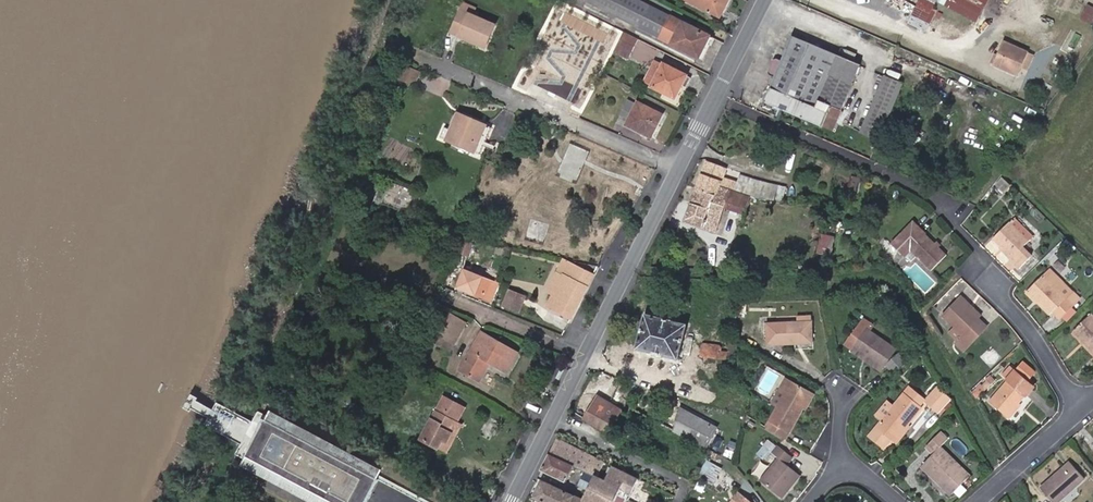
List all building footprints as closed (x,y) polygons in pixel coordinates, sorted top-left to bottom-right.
[(641,0),(588,0),(588,1),(629,23),(641,0)] [(642,0),(641,0),(629,23),(699,58),(707,42),(712,44),(715,37),(642,0)] [(729,0),(687,0),(720,17),(729,0)] [(917,4),(931,11),(933,7),(936,1),(936,0),(919,0),(917,4)] [(936,1),(976,22),(984,7),(985,8),(989,0),(936,0),(936,1)] [(463,3),(461,9),(474,15),(476,9),(463,3)] [(1092,19),(1092,6),(1088,3),(1080,19),(1091,24),(1092,19)] [(908,22),(922,29),(931,11),(917,4),(908,22)] [(931,11),(922,29),(926,31),(937,9),(933,7),(931,11)] [(451,32),(487,48),(497,25),(474,15),(461,9),(451,32)] [(640,39),(625,32),(614,53),(630,60),(640,39)] [(777,58),(774,59),(769,71),(770,74),(775,76),(765,101),(823,126),(826,118),(836,122),(861,64),(793,35),(782,60),(777,58)] [(1017,74),(1021,65),(1024,59),(1029,61),(1033,53),(1005,41),(998,57),(995,64),(1017,74)] [(1027,68),(1029,61),(1024,59),(1021,65),(1027,68)] [(645,83),(653,87),(665,64),(657,60),(645,83)] [(419,73),(396,62),(390,75),(413,85),(419,73)] [(665,64),(653,87),(676,98),(682,85),(687,88),(692,78),(665,64)] [(877,139),(903,81),(886,74),(860,132),(877,139)] [(652,137),(664,114),(639,102),(638,104),(629,99),(622,114),(631,118),(629,122),(643,129),(642,131),(652,137)] [(454,132),(462,114),(456,111),(449,129),(454,132)] [(485,124),(462,114),(454,132),(449,129),(445,127),(441,137),(473,151),(485,124)] [(836,122),(826,118),(823,126),(833,130),(836,122)] [(486,141),(492,127),(485,124),(473,151),(481,154),(485,144),(492,147),(493,145),(486,141)] [(389,164),(407,165),(409,143),(391,141),(389,164)] [(592,152),(571,143),(557,176),(578,185),(592,152)] [(727,168),(706,161),(701,174),(685,220),(717,231),(725,208),(745,215),(751,197),(775,200),(775,198),(783,200),(786,187),(780,185),(741,174),(738,182),(725,177),(727,168)] [(512,172),(509,180),(510,180),(520,184),(522,185),(525,177),(512,172)] [(857,185),(859,176),(852,174),(850,183),(857,185)] [(1002,188),(1008,182),(1002,176),(996,182),(1002,188)] [(520,184),(510,180),(508,185),(518,190),(520,184)] [(531,221),(527,237),(547,241),(552,222),(553,222),(557,204),(536,199),(531,221)] [(973,220),(968,215),(962,222),(967,226),(973,220)] [(1010,222),(992,240),(1012,258),(1009,260),(1019,270),(1033,255),(1024,246),(1034,236),(1016,218),(1010,223),(1010,222)] [(519,235),(527,237),(531,221),(522,219),(519,235)] [(931,271),(946,255),(913,222),(892,244),(905,256),(910,251),(931,271)] [(480,226),(469,224),(468,230),(470,230),(469,234),(473,235),(474,231),(478,232),(480,226)] [(501,237),(504,227),(497,225),(494,234),(501,237)] [(516,232),(504,227),(501,237),(512,241),(516,232)] [(467,236),(464,235),(462,240),(472,243),(473,239),(467,238),(467,236)] [(472,243),(462,240),(457,253),(467,257),(472,243)] [(828,266),(832,248),(818,245),(815,263),(828,266)] [(547,291),(554,295),(570,262),(564,259),(547,291)] [(570,262),(554,295),(548,306),(572,318),(594,274),(570,262)] [(1050,269),(1027,291),(1050,314),(1054,310),(1062,319),(1076,306),(1067,297),(1073,291),(1050,269)] [(498,283),(465,270),(458,287),(491,300),(498,283)] [(526,296),(510,290),(503,305),(520,311),(526,296)] [(961,295),(958,298),(979,318),(982,315),(961,295)] [(942,315),(954,326),(963,335),(957,341),(955,344),(962,351),(978,334),(971,327),(979,318),(958,298),(942,315)] [(439,335),(455,344),(467,323),(451,314),(439,334),(439,335)] [(687,325),(646,314),(637,348),(678,358),(687,325)] [(1091,314),(1073,331),(1092,352),(1092,316),(1091,314)] [(812,315),(800,315),(800,322),(797,322),(767,323),(767,344),(796,344),(796,339),(812,339),(812,315)] [(987,325),(979,318),(971,327),(978,334),(987,325)] [(854,349),(883,368),(896,349),(870,332),(874,325),(866,320),(849,345),(854,349)] [(963,335),(954,326),(948,333),(957,341),(963,335)] [(452,350),(455,344),(439,335),(439,334),(436,332),(432,339),(452,350)] [(489,361),(491,362),(508,372),(519,353),(482,332),(460,370),(480,381),(488,366),(486,365),(489,361)] [(881,371),(883,368),(854,349),(853,351),(881,371)] [(886,366),(894,372),(908,360),(901,352),(886,366)] [(1037,383),(1010,360),(998,374),(1007,381),(990,401),(1008,416),(1037,383)] [(776,407),(792,380),(785,377),(770,404),(776,407)] [(986,391),(994,383),(988,377),(980,386),(986,391)] [(812,392),(792,380),(776,407),(766,426),(784,438),(788,430),(790,430),(803,407),(812,392)] [(868,438),(881,449),(889,438),(892,441),(907,423),(909,424),(922,408),(920,406),(925,399),(910,386),(893,406),(887,401),(876,416),(881,421),(868,438)] [(980,397),(986,391),(980,386),(974,391),(980,397)] [(937,388),(925,401),(938,413),(950,399),(937,388)] [(812,392),(803,407),(805,408),(814,393),(812,392)] [(235,454),(246,460),(249,456),(269,421),(264,418),(260,424),(215,403),(212,408),(199,402),(201,398),(193,394),(186,409),(193,412),(195,410),(208,418),(205,425),(240,444),(235,454)] [(598,395),(585,417),(608,431),(622,409),(598,395)] [(465,408),(445,397),(423,439),(439,447),(443,440),(447,442),(458,422),(465,408)] [(386,468),(275,408),(269,421),(379,480),(386,468)] [(674,430),(707,448),(717,427),(681,408),(676,424),(674,430)] [(269,421),(249,456),(335,501),(367,501),(379,480),(269,421)] [(462,424),(458,422),(447,442),(443,440),(439,447),(448,451),(462,424)] [(911,426),(909,424),(907,423),(892,441),(896,444),(911,426)] [(933,454),(922,466),(951,495),(970,475),(961,467),(941,447),(948,439),(941,432),(925,447),(933,454)] [(600,460),(559,438),(551,453),(574,465),(585,470),(593,474),(600,460)] [(764,445),(772,452),(778,445),(770,438),(764,445)] [(794,457),(778,445),(772,452),(778,457),(760,480),(782,497),(800,475),(788,465),(794,457)] [(551,453),(543,469),(566,481),(574,465),(551,453)] [(243,466),(311,501),(335,501),(249,456),(246,460),(243,466)] [(639,478),(614,466),(607,480),(599,476),(606,462),(600,460),(593,474),(594,474),(586,491),(582,489),(578,497),(585,500),(589,501),(615,501),(619,494),(629,499),(639,478)] [(722,469),(707,461),(698,477),(713,485),(722,469)] [(1040,487),(1053,501),(1058,501),(1084,479),(1069,462),(1040,487)] [(594,474),(593,474),(585,470),(577,487),(582,489),(586,491),(594,474)] [(543,480),(535,498),(537,499),(535,501),(584,501),(585,500),(578,497),(543,480)] [(740,492),(734,499),(737,501),(752,501),(740,492)]
